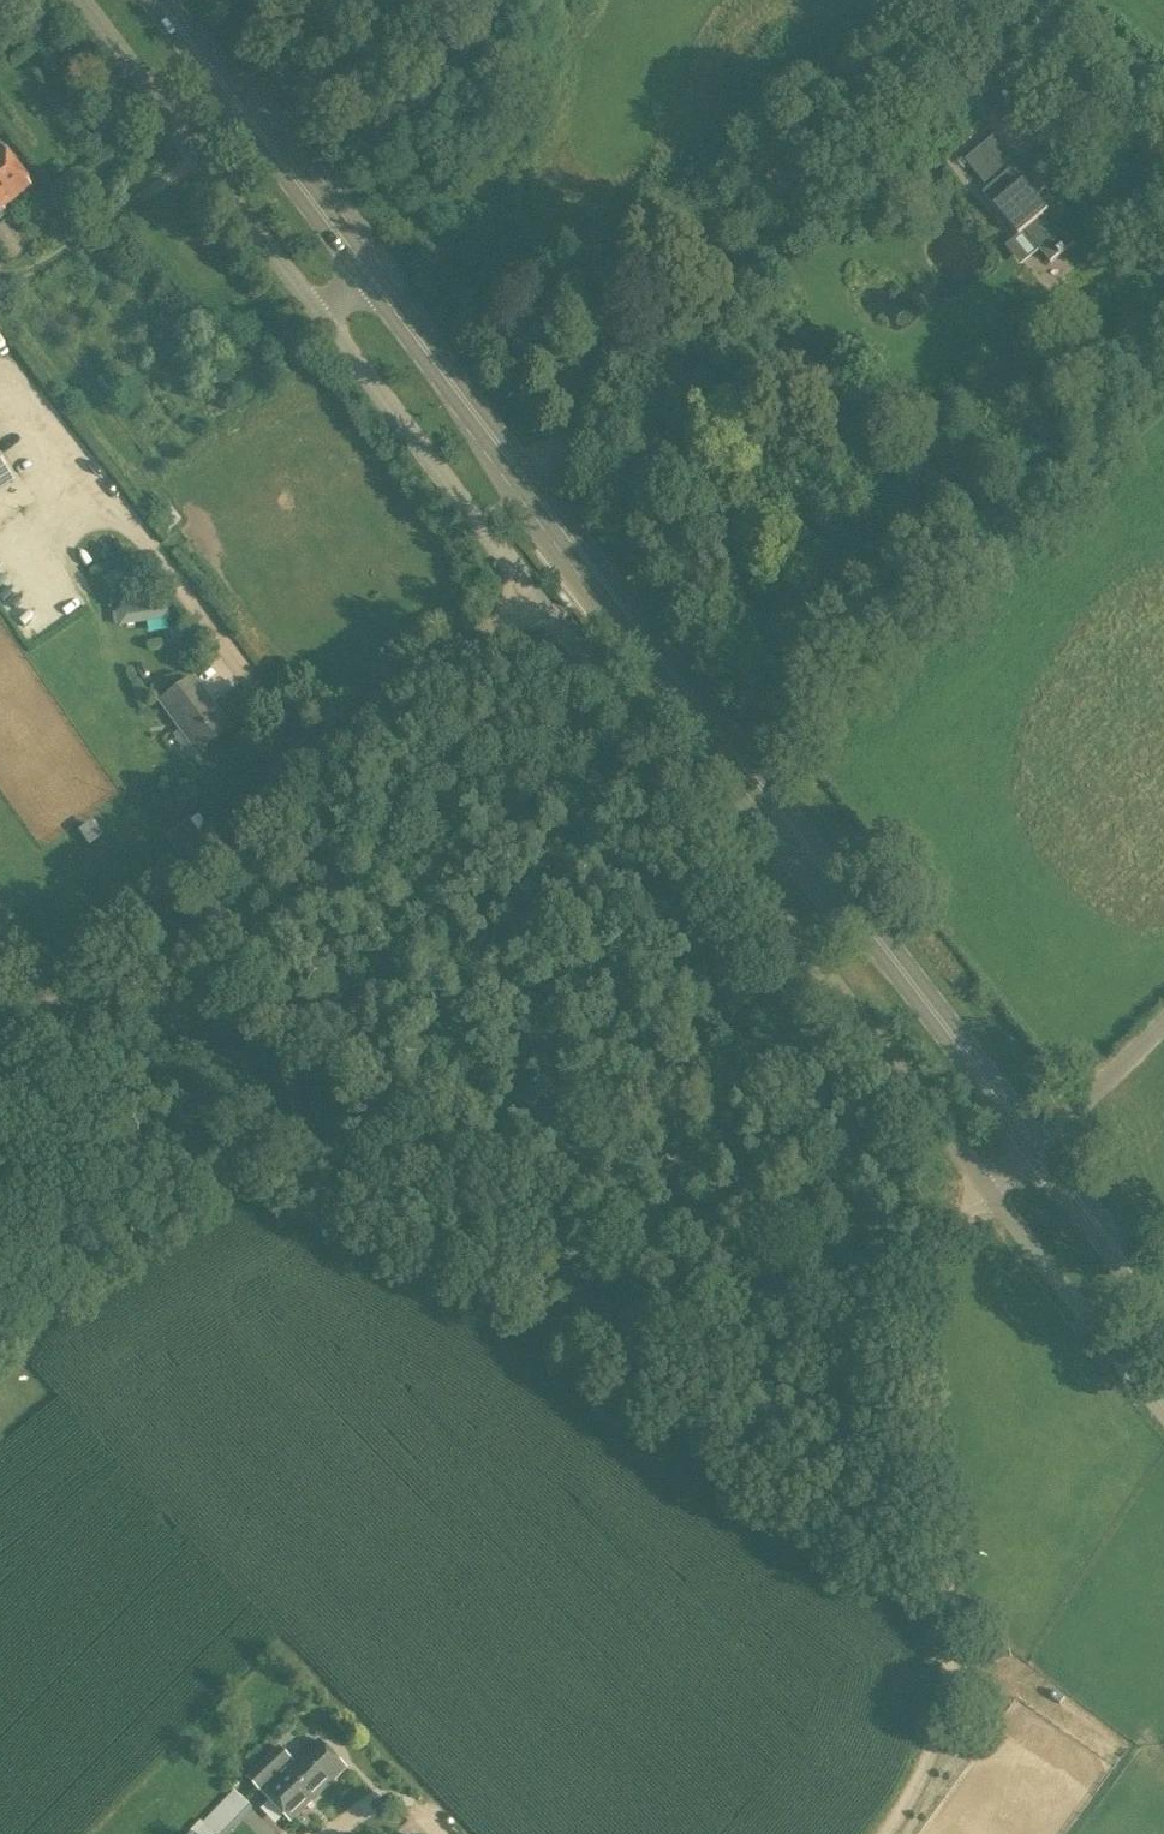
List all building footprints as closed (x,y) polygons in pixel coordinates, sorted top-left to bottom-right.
[(5,212),(1,207),(27,186),(0,150),(0,215),(5,212)] [(984,182),(991,176),(973,154),(965,160),(984,182)] [(1024,158),(1018,164),(989,188),(982,193),(1018,236),(1006,247),(1021,266),(1040,250),(1050,263),(1074,243),(1036,196),(1047,187),(1024,158)] [(59,207),(50,213),(66,235),(74,228),(59,207)] [(13,482),(0,464),(0,491),(13,482)] [(165,602),(115,610),(118,627),(168,619),(165,602)] [(185,638),(183,625),(167,628),(170,641),(185,638)] [(196,752),(228,728),(191,678),(159,702),(196,752)] [(206,843),(190,820),(178,828),(195,851),(206,843)] [(90,822),(78,830),(88,845),(100,836),(90,822)] [(346,1769),(319,1742),(295,1765),(279,1748),(249,1778),(292,1822),(346,1769)] [(250,1805),(235,1790),(203,1823),(201,1820),(190,1830),(193,1833),(222,1833),(250,1805)]
